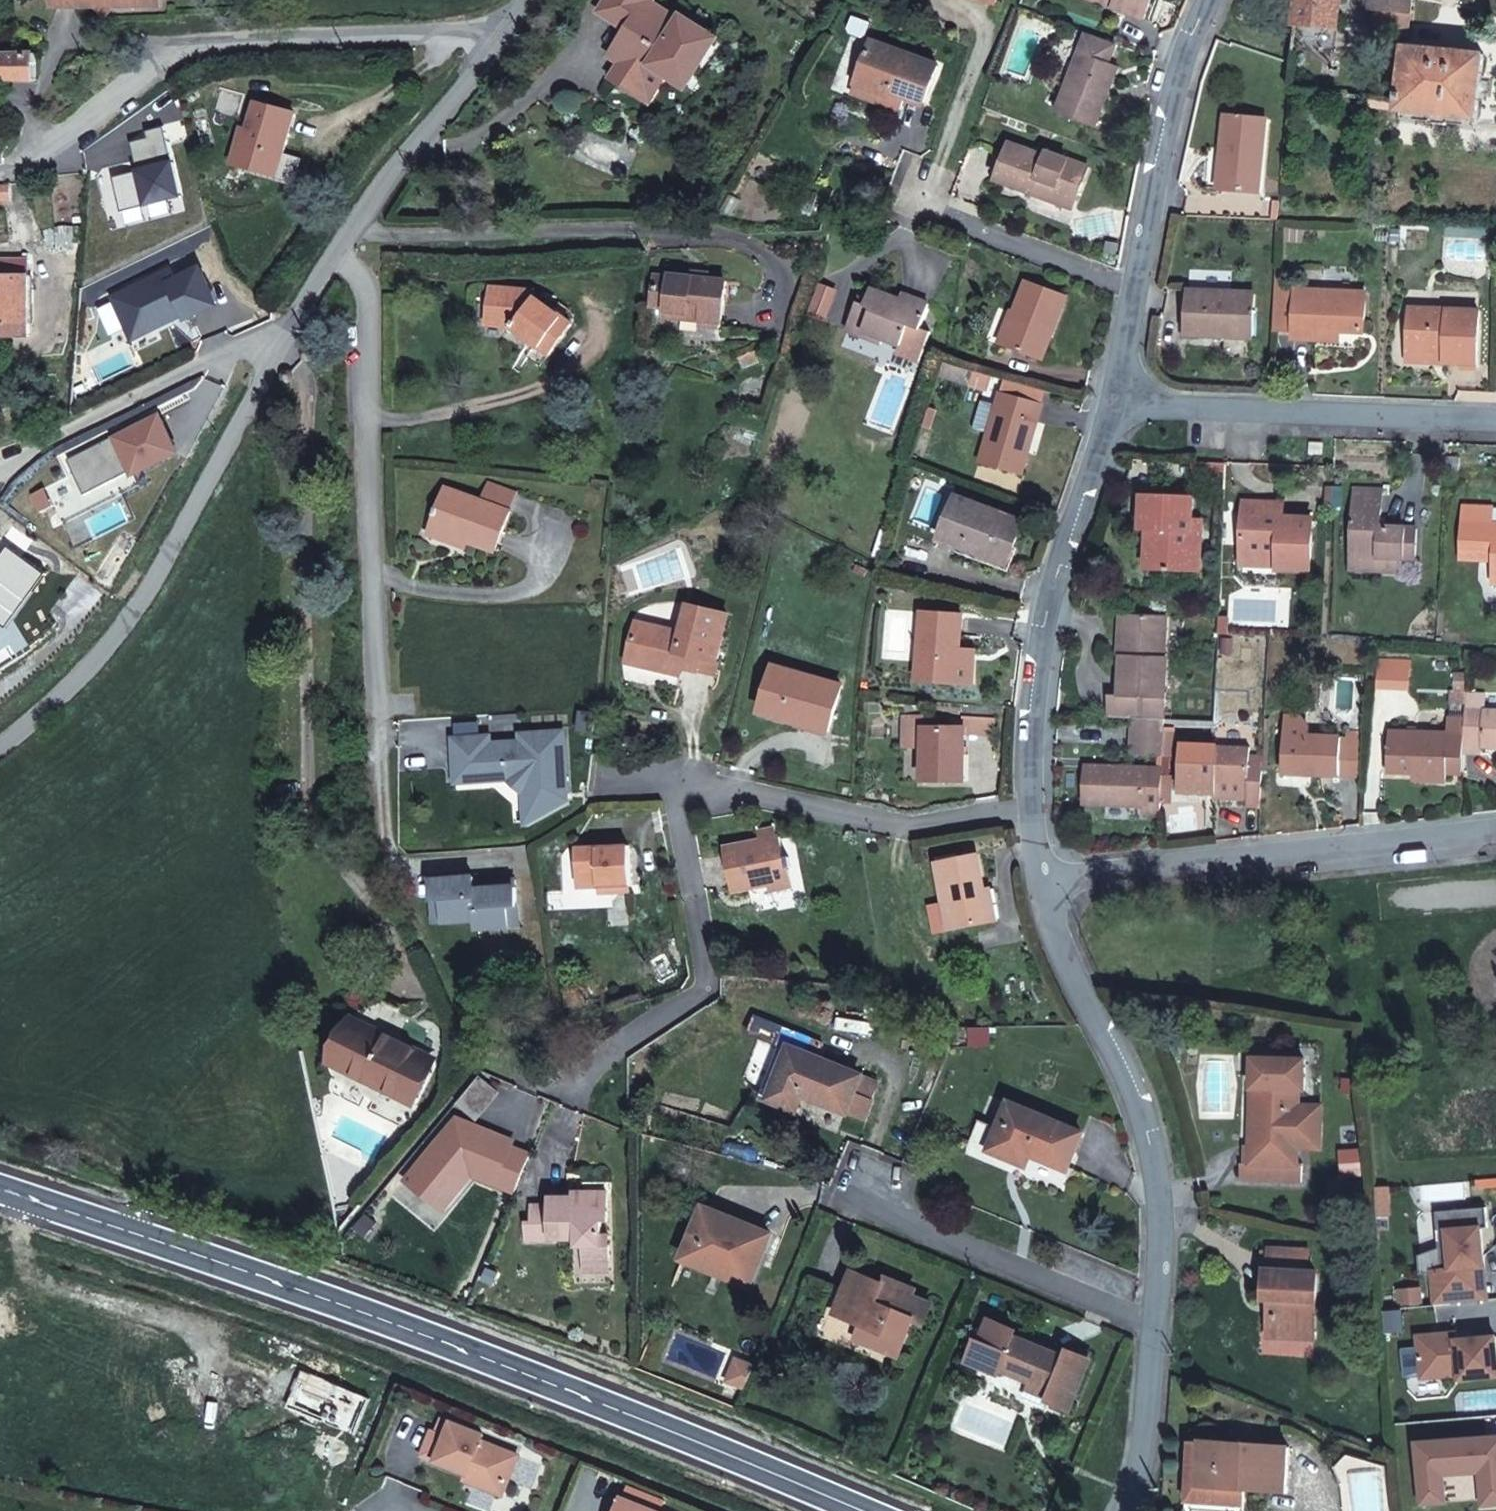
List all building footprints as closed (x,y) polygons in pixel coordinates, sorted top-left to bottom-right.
[(119,5),(124,0),(80,0),(80,6),(96,6),(109,16),(119,5)] [(715,38),(683,17),(681,19),(676,16),(671,15),(666,16),(662,18),(646,8),(652,0),(607,0),(600,11),(626,29),(617,44),(629,51),(619,66),(611,79),(639,97),(648,84),(657,70),(671,79),(684,87),(715,38)] [(660,0),(652,0),(646,8),(662,18),(666,16),(671,15),(676,16),(681,19),(683,17),(684,14),(660,0)] [(1113,1),(1111,7),(1146,20),(1153,0),(1109,0),(1113,1)] [(1340,0),(1295,0),(1292,25),(1337,30),(1340,0)] [(1406,34),(1408,34),(1412,0),(1375,0),(1374,9),(1384,11),(1382,32),(1406,34)] [(1487,14),(1495,16),(1495,0),(1491,0),(1487,14)] [(1337,30),(1292,25),(1291,38),(1334,53),(1337,30)] [(1110,64),(1117,45),(1086,34),(1058,112),(1097,127),(1119,67),(1110,64)] [(684,87),(686,89),(689,90),(720,41),(715,38),(684,87)] [(875,41),(858,84),(893,98),(895,93),(906,97),(925,105),(939,67),(875,41)] [(608,58),(619,66),(629,51),(617,44),(608,58)] [(1483,56),(1405,47),(1403,68),(1394,67),(1394,75),(1402,75),(1398,111),(1476,119),(1483,56)] [(36,82),(34,54),(0,55),(0,67),(1,67),(2,82),(36,82)] [(657,70),(648,84),(661,92),(671,79),(657,70)] [(206,103),(209,84),(198,83),(196,102),(206,103)] [(903,107),(906,97),(895,93),(893,98),(858,84),(856,90),(903,107)] [(297,112),(255,101),(249,127),(246,138),(239,136),(232,162),(269,173),(276,153),(285,155),(297,112)] [(1264,119),(1223,115),(1219,154),(1223,154),(1220,190),(1258,193),(1264,119)] [(246,138),(249,127),(242,125),(239,136),(246,138)] [(996,182),(1034,196),(1037,189),(1075,204),(1088,166),(1047,151),(1046,156),(1011,143),(996,182)] [(276,153),(269,173),(279,176),(285,155),(276,153)] [(12,182),(4,183),(0,183),(0,199),(12,199),(12,182)] [(1037,189),(1034,196),(1073,210),(1075,204),(1037,189)] [(5,330),(5,338),(31,337),(29,257),(0,258),(0,330),(5,330)] [(694,270),(693,277),(711,278),(712,272),(694,270)] [(666,320),(703,323),(724,325),(727,280),(711,278),(693,277),(669,274),(668,280),(655,279),(653,300),(667,302),(666,309),(666,320)] [(1028,282),(1017,310),(1003,345),(1044,360),(1067,297),(1028,282)] [(867,305),(873,289),(863,285),(857,301),(867,305)] [(545,364),(573,325),(535,297),(534,295),(534,290),(491,287),(489,325),(513,327),(533,342),(538,334),(544,338),(538,345),(532,355),(545,364)] [(810,316),(824,321),(835,293),(821,288),(810,316)] [(1273,329),(1293,330),(1295,290),(1275,288),(1273,329)] [(921,330),(931,303),(904,292),(902,299),(873,289),(867,305),(857,301),(850,322),(865,327),(863,333),(883,341),(899,347),(896,354),(918,363),(929,333),(921,330)] [(1292,337),(1315,339),(1315,329),(1340,331),(1362,331),(1364,293),(1295,290),(1293,330),(1292,337)] [(1186,291),(1185,330),(1219,331),(1219,337),(1250,338),(1252,293),(1186,291)] [(667,302),(653,300),(652,307),(666,309),(667,302)] [(997,343),(1003,345),(1017,310),(1011,308),(997,343)] [(1408,308),(1406,352),(1444,354),(1444,363),(1476,364),(1478,312),(1408,308)] [(865,327),(850,322),(846,332),(882,346),(883,341),(863,333),(865,327)] [(723,331),(724,325),(703,323),(703,329),(723,331)] [(1340,341),(1340,331),(1315,329),(1315,339),(1340,341)] [(533,342),(538,345),(544,338),(538,334),(533,342)] [(762,361),(758,351),(740,359),(744,368),(762,361)] [(1444,354),(1406,352),(1405,361),(1444,363),(1444,354)] [(975,372),(948,363),(943,376),(971,385),(975,372)] [(1047,384),(1007,374),(1001,393),(1042,404),(1047,384)] [(1042,404),(1001,393),(998,404),(990,434),(981,462),(1022,475),(1042,404)] [(990,434),(998,404),(982,400),(974,429),(990,434)] [(1191,478),(1224,480),(1225,463),(1192,461),(1191,478)] [(517,495),(487,484),(480,501),(511,512),(517,495)] [(448,490),(435,526),(470,539),(498,549),(511,512),(480,501),(448,490)] [(1351,568),(1380,570),(1381,557),(1400,558),(1416,559),(1417,529),(1382,527),(1382,491),(1354,490),(1351,568)] [(1142,529),(1147,529),(1152,529),(1151,544),(1159,544),(1158,569),(1199,570),(1202,517),(1193,516),(1193,495),(1143,493),(1142,529)] [(941,540),(995,560),(1002,542),(1016,548),(1026,521),(957,496),(941,540)] [(1245,501),(1242,556),(1278,559),(1278,566),(1278,569),(1310,571),(1312,519),(1282,517),(1283,504),(1245,501)] [(1464,507),(1462,559),(1495,562),(1495,584),(1495,524),(1493,524),(1494,508),(1464,507)] [(467,546),(470,539),(435,526),(432,533),(467,546)] [(1152,529),(1147,529),(1146,568),(1158,569),(1159,544),(1151,544),(1152,529)] [(1002,542),(995,560),(1010,565),(1016,548),(1002,542)] [(1242,563),(1278,566),(1278,559),(1242,556),(1242,563)] [(1399,571),(1400,558),(1381,557),(1380,570),(1399,571)] [(642,664),(680,673),(682,664),(690,666),(713,671),(727,613),(687,603),(680,632),(634,621),(628,647),(645,651),(642,664)] [(964,612),(922,610),(918,679),(961,681),(964,612)] [(1126,656),(1128,615),(1121,614),(1119,656),(1123,656),(1126,656)] [(1123,656),(1122,698),(1165,699),(1166,657),(1164,657),(1165,616),(1128,615),(1126,656),(1123,656)] [(642,664),(645,651),(628,647),(625,659),(642,664)] [(688,675),(690,666),(682,664),(680,673),(688,675)] [(829,733),(843,685),(775,665),(763,707),(791,715),(789,722),(829,733)] [(1450,703),(1452,703),(1467,705),(1467,693),(1467,692),(1450,691),(1450,703)] [(1467,693),(1467,705),(1466,719),(1465,754),(1481,755),(1481,750),(1482,743),(1495,743),(1495,710),(1484,710),(1485,694),(1467,693)] [(1111,698),(1110,717),(1136,718),(1164,719),(1165,699),(1122,698),(1111,698)] [(1458,710),(1458,718),(1466,719),(1467,705),(1452,703),(1451,709),(1458,710)] [(901,717),(921,717),(921,704),(901,705),(901,717)] [(791,715),(763,707),(761,714),(789,722),(791,715)] [(1306,774),(1340,775),(1342,738),(1309,737),(1309,727),(1300,716),(1280,715),(1277,773),(1306,774)] [(902,747),(922,747),(921,717),(901,717),(902,747)] [(921,717),(922,747),(923,782),(966,781),(966,730),(965,717),(921,717)] [(992,717),(965,717),(966,730),(992,731),(992,717)] [(1134,755),(1163,756),(1163,749),(1164,725),(1164,719),(1136,718),(1134,755)] [(1429,782),(1447,782),(1448,773),(1464,774),(1465,754),(1466,719),(1458,718),(1448,718),(1447,734),(1391,733),(1391,773),(1413,774),(1413,766),(1430,766),(1429,782)] [(1173,725),(1164,725),(1163,749),(1172,749),(1173,725)] [(1348,738),(1342,738),(1340,775),(1365,776),(1366,739),(1364,737),(1362,735),(1360,733),(1356,733),(1352,734),(1348,738)] [(1249,807),(1262,808),(1264,756),(1250,755),(1250,746),(1184,743),(1183,790),(1215,793),(1215,801),(1249,801),(1249,807)] [(1146,811),(1161,812),(1162,795),(1162,788),(1163,769),(1087,766),(1086,802),(1146,805),(1146,811)] [(1413,766),(1413,774),(1413,781),(1429,782),(1430,766),(1413,766)] [(1172,768),(1163,767),(1163,769),(1162,788),(1171,788),(1172,768)] [(1306,781),(1306,774),(1277,773),(1276,780),(1306,781)] [(1171,788),(1162,788),(1162,795),(1171,796),(1171,788)] [(734,893),(769,886),(792,881),(790,868),(793,868),(791,856),(786,857),(781,835),(778,835),(777,826),(759,830),(761,841),(726,848),(734,893)] [(627,842),(574,846),(576,886),(630,883),(627,842)] [(951,929),(990,922),(983,889),(988,888),(981,854),(938,862),(951,929)] [(794,888),(792,881),(769,886),(771,893),(794,888)] [(994,887),(988,888),(983,889),(990,922),(1000,920),(994,887)] [(350,1072),(372,1027),(353,1018),(331,1063),(350,1072)] [(437,1060),(416,1049),(372,1027),(350,1072),(414,1103),(437,1060)] [(862,1077),(791,1047),(768,1100),(798,1113),(804,1098),(846,1115),(854,1096),(862,1077)] [(1255,1056),(1251,1115),(1259,1115),(1262,1064),(1285,1066),(1285,1058),(1255,1056)] [(1251,1115),(1248,1164),(1282,1166),(1281,1181),(1302,1182),(1303,1164),(1296,1163),(1296,1148),(1298,1105),(1299,1090),(1304,1090),(1306,1059),(1285,1058),(1285,1066),(1262,1064),(1259,1115),(1251,1115)] [(1355,1079),(1342,1079),(1342,1092),(1355,1092),(1355,1079)] [(990,1152),(1014,1161),(1019,1149),(1032,1154),(1050,1162),(1068,1169),(1083,1135),(1011,1104),(990,1152)] [(1321,1106),(1298,1105),(1296,1148),(1319,1149),(1321,1106)] [(499,1185),(515,1192),(520,1179),(530,1153),(512,1145),(514,1140),(459,1119),(408,1181),(433,1201),(450,1181),(458,1188),(474,1168),(502,1179),(499,1185)] [(909,1130),(896,1125),(891,1137),(904,1142),(909,1130)] [(1026,1167),(1032,1154),(1019,1149),(1014,1161),(1026,1167)] [(1282,1166),(1248,1164),(1241,1164),(1240,1179),(1281,1181),(1282,1166)] [(450,1181),(433,1201),(442,1208),(458,1188),(450,1181)] [(585,1247),(586,1262),(611,1262),(611,1235),(605,1235),(605,1223),(610,1223),(611,1193),(574,1192),(574,1198),(552,1198),(552,1240),(576,1239),(585,1247)] [(1434,1303),(1471,1300),(1469,1276),(1485,1274),(1480,1227),(1488,1226),(1486,1206),(1435,1210),(1437,1231),(1446,1230),(1448,1248),(1439,1248),(1441,1269),(1431,1269),(1434,1303)] [(740,1222),(709,1209),(687,1260),(750,1286),(772,1235),(740,1222)] [(1446,1230),(1437,1231),(1439,1248),(1448,1248),(1446,1230)] [(1317,1274),(1310,1273),(1299,1273),(1300,1254),(1269,1252),(1268,1270),(1266,1270),(1264,1298),(1271,1299),(1269,1336),(1314,1338),(1317,1274)] [(1299,1273),(1310,1273),(1311,1255),(1300,1254),(1299,1273)] [(611,1262),(586,1262),(586,1271),(611,1271),(611,1262)] [(836,1313),(862,1324),(886,1333),(880,1348),(900,1356),(915,1321),(924,1325),(933,1302),(915,1295),(918,1288),(898,1279),(895,1288),(884,1284),(855,1271),(836,1313)] [(1471,1300),(1487,1298),(1485,1274),(1469,1276),(1471,1300)] [(895,1288),(898,1279),(888,1275),(884,1284),(895,1288)] [(886,1333),(862,1324),(855,1338),(880,1348),(886,1333)] [(1495,1375),(1495,1343),(1495,1335),(1457,1339),(1456,1331),(1448,1332),(1448,1335),(1439,1335),(1438,1333),(1417,1335),(1421,1377),(1459,1373),(1459,1378),(1495,1375)] [(1003,1370),(1033,1382),(1051,1389),(1047,1400),(1070,1409),(1091,1358),(1068,1349),(1064,1357),(1040,1347),(1016,1338),(1003,1370)] [(743,1389),(753,1366),(736,1359),(726,1382),(743,1389)] [(1051,1389),(1033,1382),(1028,1393),(1026,1398),(1045,1405),(1047,1400),(1051,1389)] [(434,1431),(424,1454),(469,1473),(478,1477),(476,1483),(504,1495),(520,1456),(483,1441),(486,1435),(454,1422),(448,1436),(434,1431)] [(1416,1441),(1421,1503),(1445,1501),(1443,1471),(1479,1469),(1482,1505),(1495,1503),(1495,1435),(1416,1441)] [(1200,1441),(1190,1440),(1186,1510),(1187,1510),(1244,1510),(1245,1489),(1198,1486),(1200,1441)] [(1290,1447),(1200,1441),(1198,1486),(1245,1489),(1287,1492),(1290,1447)] [(476,1483),(478,1477),(469,1473),(467,1479),(476,1483)] [(618,1510),(657,1510),(623,1497),(618,1510)]
